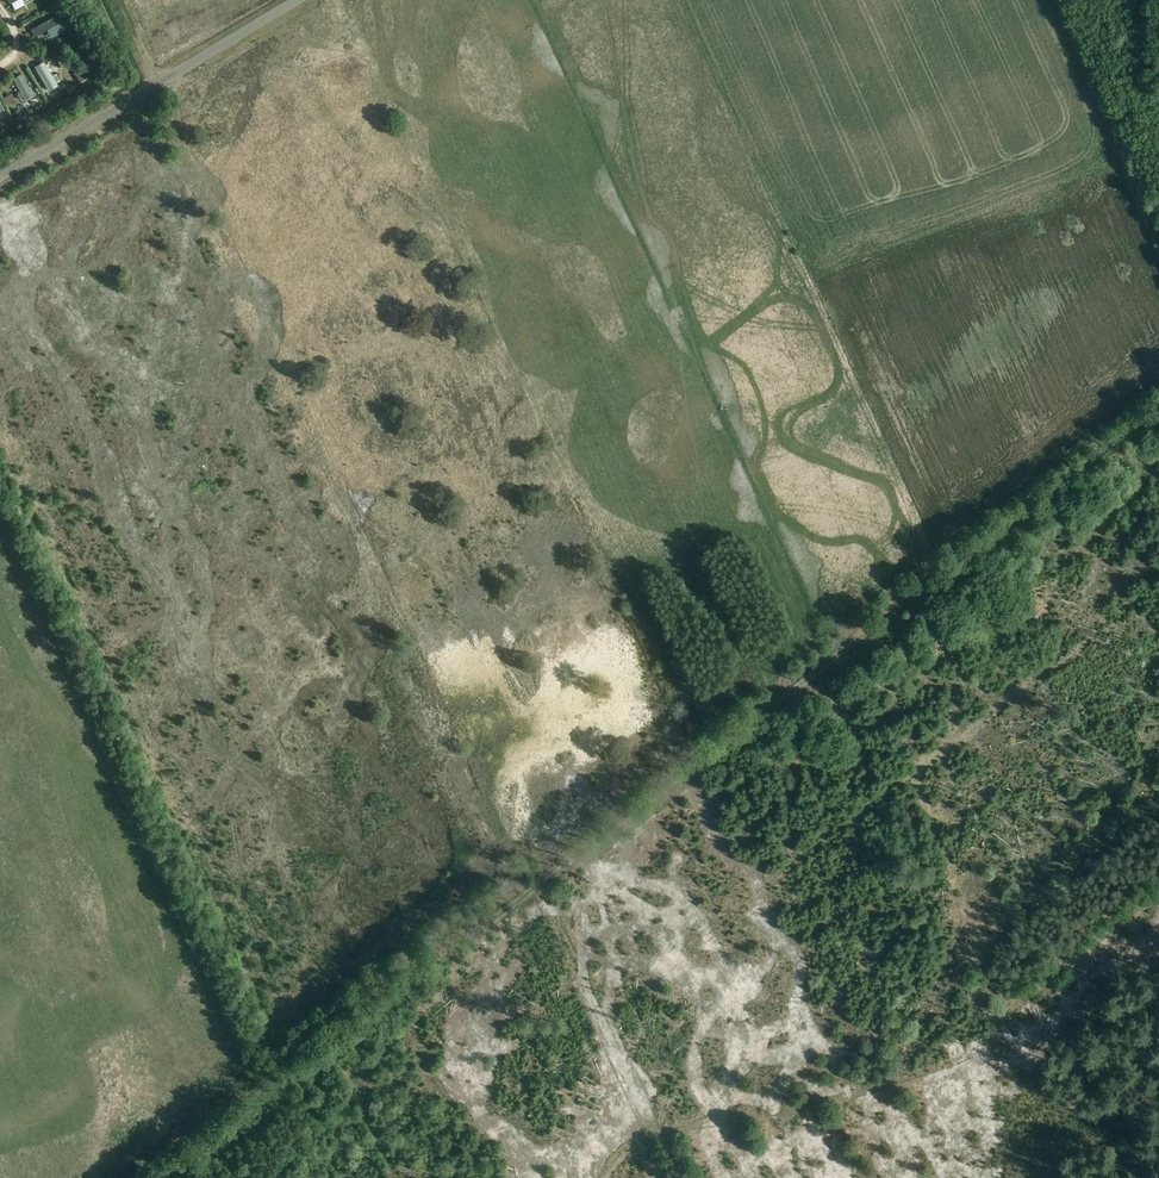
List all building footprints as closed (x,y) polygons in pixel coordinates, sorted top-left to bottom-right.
[(57,84),(64,78),(47,57),(40,62),(57,84)] [(93,65),(86,60),(83,65),(90,70),(93,65)] [(55,89),(59,96),(68,91),(64,84),(55,89)] [(18,109),(13,111),(16,118),(21,115),(18,109)]
